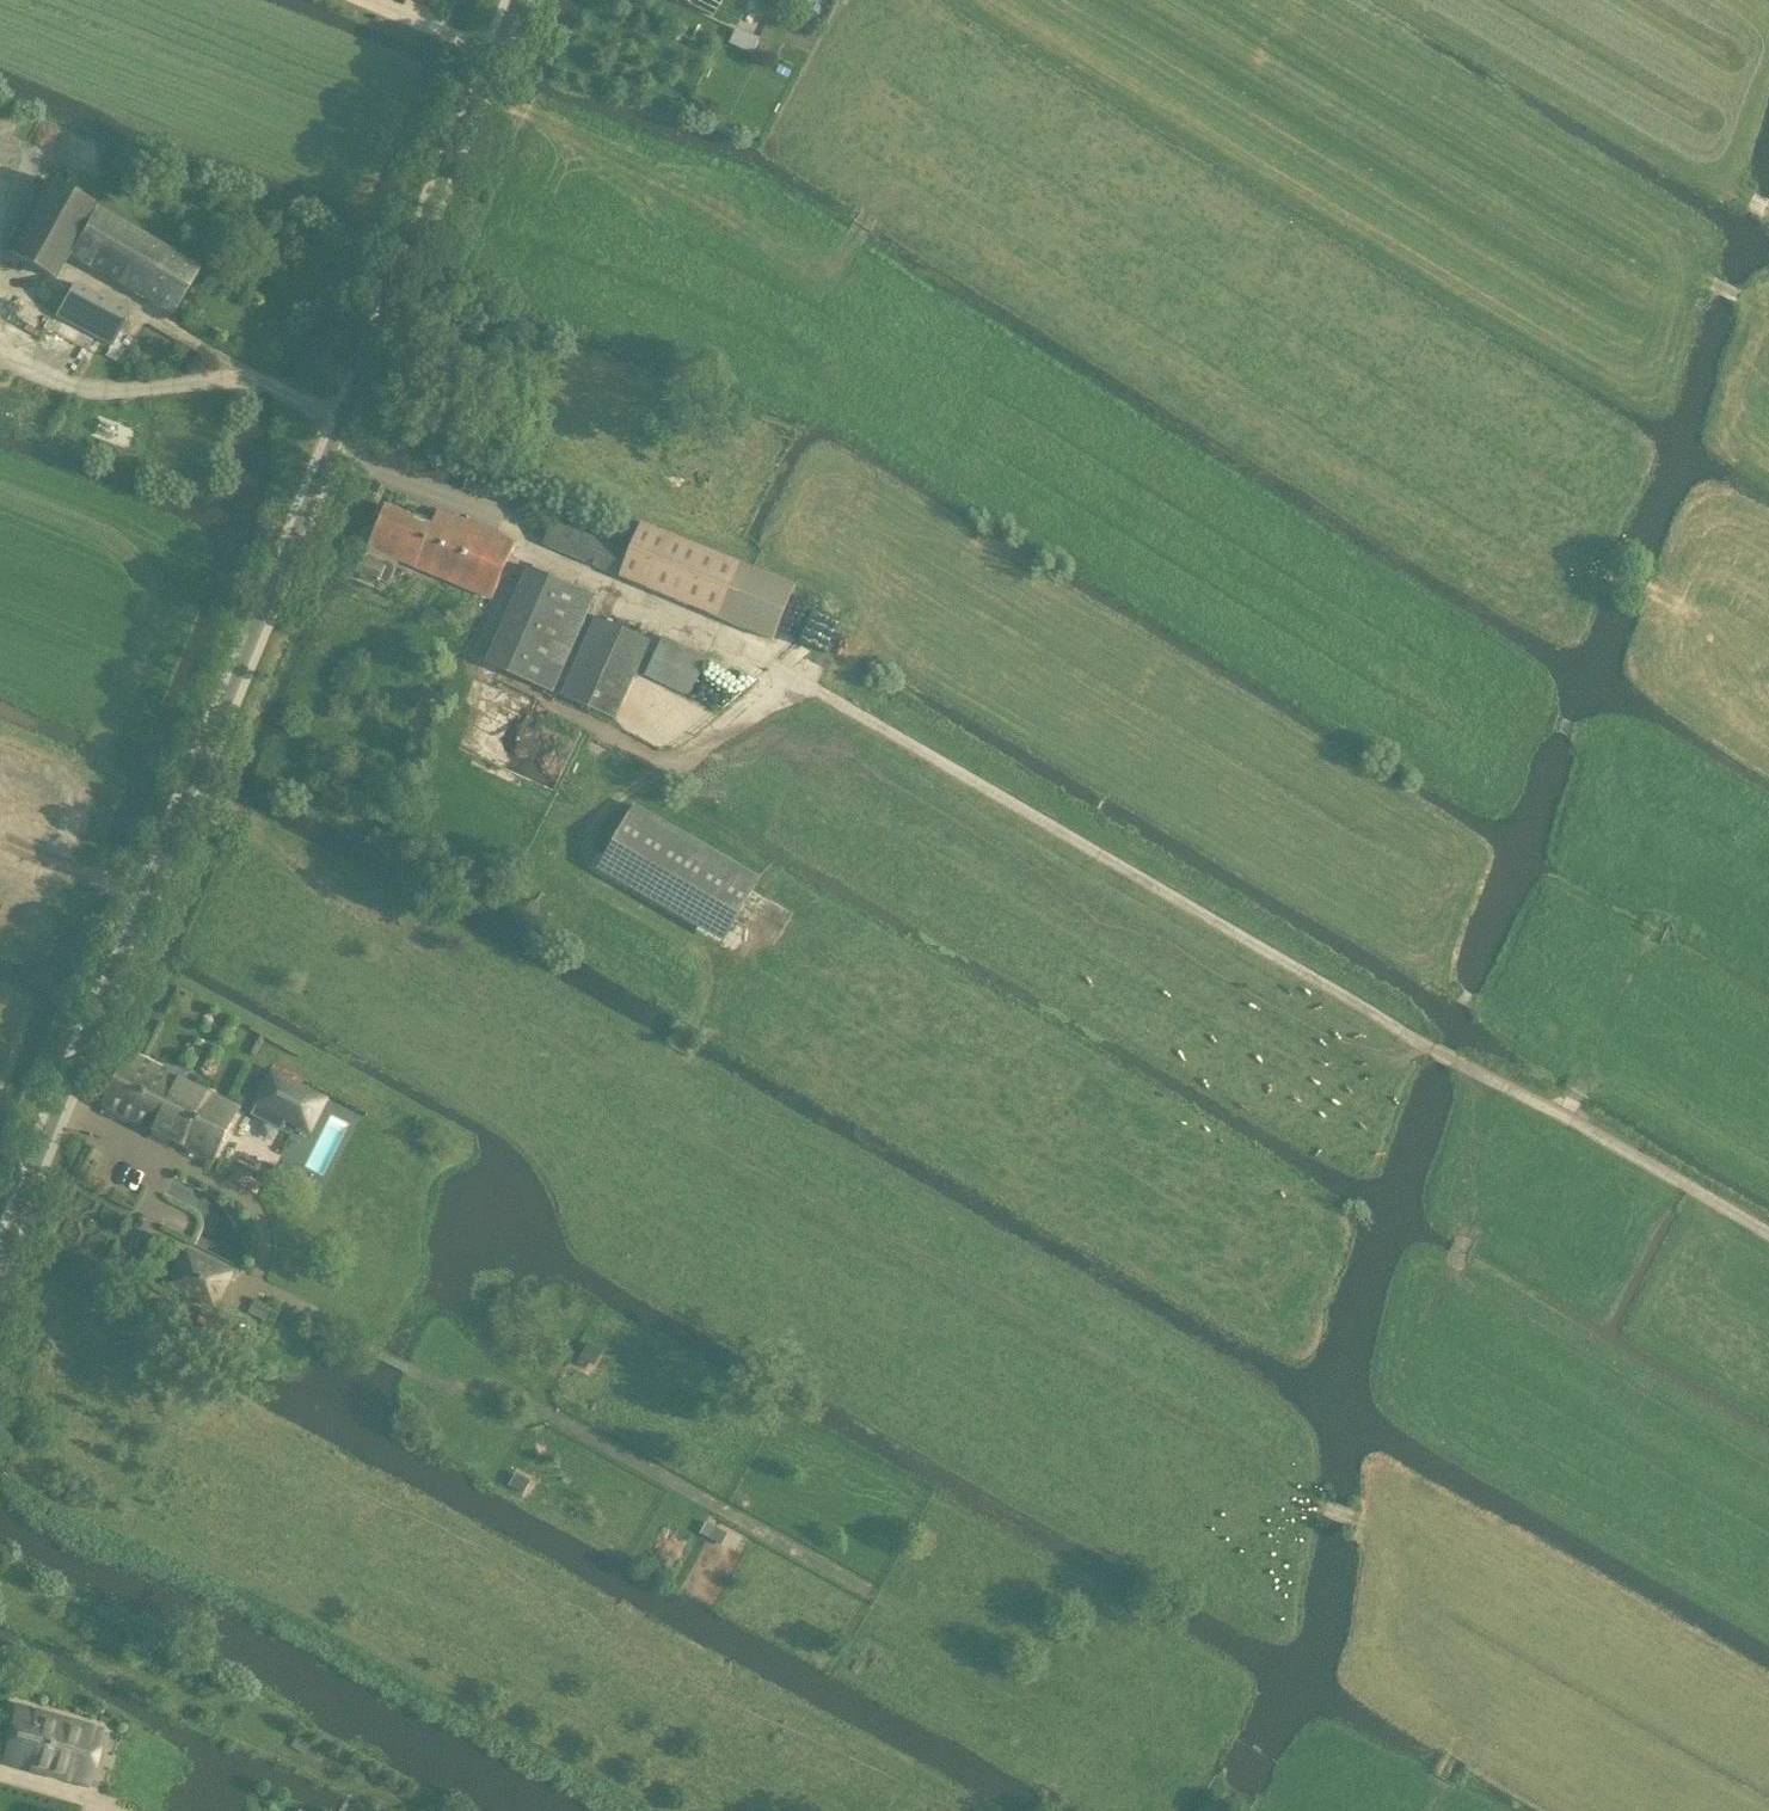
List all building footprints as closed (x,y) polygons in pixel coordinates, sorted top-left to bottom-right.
[(744,5),(732,0),(717,0),(710,15),(735,26),(744,5)] [(753,54),(760,38),(737,27),(730,43),(753,54)] [(69,254),(94,208),(48,182),(6,253),(51,279),(58,276),(69,254)] [(199,267),(94,208),(69,254),(172,314),(199,267)] [(74,281),(56,314),(111,345),(119,331),(130,312),(74,281)] [(45,347),(59,323),(19,299),(5,323),(45,347)] [(286,475),(291,463),(285,460),(280,472),(286,475)] [(414,567),(432,525),(386,506),(368,547),(370,548),(399,560),(414,567)] [(492,599),(516,543),(438,510),(432,525),(414,567),(472,590),(492,599)] [(796,585),(738,563),(641,523),(629,552),(552,521),(543,544),(619,576),(717,616),(774,640),(796,585)] [(389,583),(399,560),(370,548),(366,558),(364,557),(358,573),(363,575),(362,577),(374,582),(375,580),(380,582),(381,580),(389,583)] [(553,692),(595,595),(529,567),(487,663),(553,692)] [(615,719),(650,640),(598,617),(563,696),(615,719)] [(708,658),(664,637),(645,676),(690,697),(708,658)] [(634,806),(606,856),(730,928),(759,878),(634,806)] [(104,1105),(215,1161),(241,1109),(129,1054),(104,1105)] [(274,1074),(260,1103),(312,1128),(326,1100),(274,1074)] [(219,1307),(234,1276),(189,1253),(173,1283),(219,1307)] [(588,1345),(577,1365),(585,1369),(589,1363),(594,1365),(601,1352),(588,1345)] [(514,1475),(509,1484),(525,1493),(530,1484),(514,1475)] [(88,1787),(103,1730),(15,1705),(2,1762),(88,1787)] [(304,1755),(309,1746),(295,1738),(290,1747),(304,1755)]
